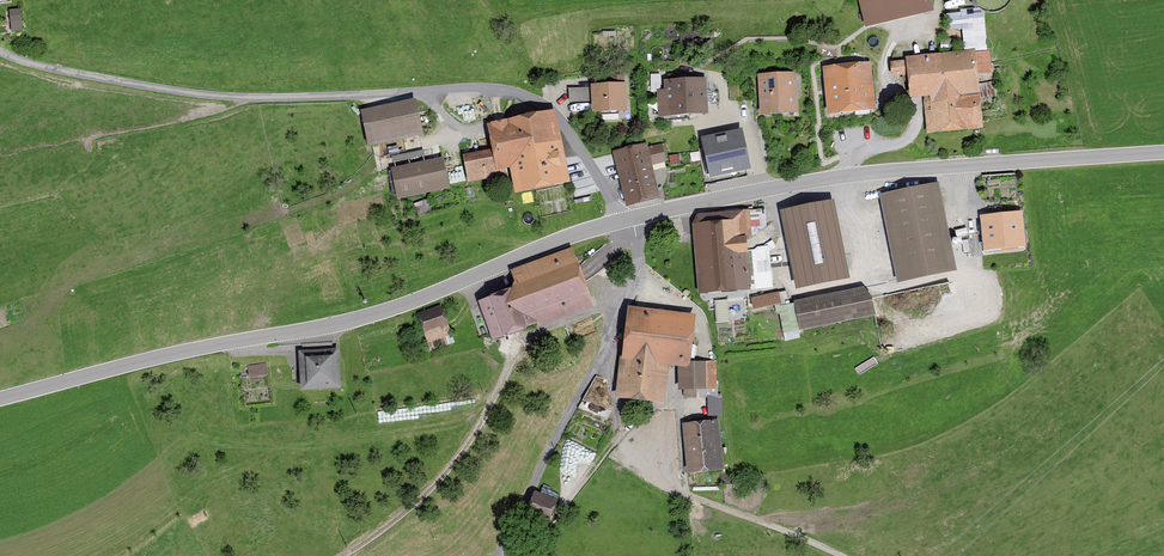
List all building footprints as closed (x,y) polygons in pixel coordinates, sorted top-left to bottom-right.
[(871,29),(939,12),(936,0),(863,0),(871,29)] [(27,39),(26,10),(4,11),(5,40),(27,39)] [(981,51),(911,58),(916,105),(931,103),(935,137),(989,132),(981,51)] [(876,63),(829,67),(834,119),(881,114),(876,63)] [(801,73),(763,75),(765,117),(803,115),(801,73)] [(674,91),(661,92),(664,122),(713,118),(710,79),(673,82),(674,91)] [(631,84),(598,86),(599,115),(632,113),(631,84)] [(571,86),(571,99),(589,100),(590,86),(571,86)] [(420,101),(365,112),(372,147),(427,137),(420,101)] [(496,149),(468,155),(474,184),(516,175),(521,197),(576,185),(561,110),(491,125),(496,149)] [(651,143),(617,151),(630,207),(664,199),(651,143)] [(493,144),(465,149),(466,155),(494,149),(493,144)] [(666,144),(654,147),(658,164),(671,161),(666,144)] [(729,147),(706,153),(710,176),(734,172),(729,147)] [(448,157),(395,168),(402,199),(455,188),(448,157)] [(944,182),(884,194),(902,285),(962,273),(944,182)] [(838,201),(785,212),(800,291),(854,281),(838,201)] [(751,210),(696,213),(700,296),(755,293),(751,210)] [(1027,213),(984,217),(988,254),(1031,250),(1027,213)] [(520,287),(484,301),(500,344),(600,305),(578,248),(514,272),(520,287)] [(875,286),(799,301),(805,331),(881,316),(875,286)] [(784,292),(756,296),(758,311),(786,307),(784,292)] [(443,305),(418,313),(429,346),(454,337),(443,305)] [(701,316),(634,307),(622,400),(668,406),(673,367),(695,370),(701,316)] [(570,327),(544,336),(548,346),(574,337),(570,327)] [(342,348),(301,351),(304,392),(345,389),(342,348)] [(722,361),(699,362),(700,392),(722,391),(722,361)] [(726,397),(711,398),(713,419),(728,417),(726,397)] [(724,420),(686,423),(691,476),(729,473),(724,420)] [(563,501),(538,492),(530,514),(555,523),(563,501)]
